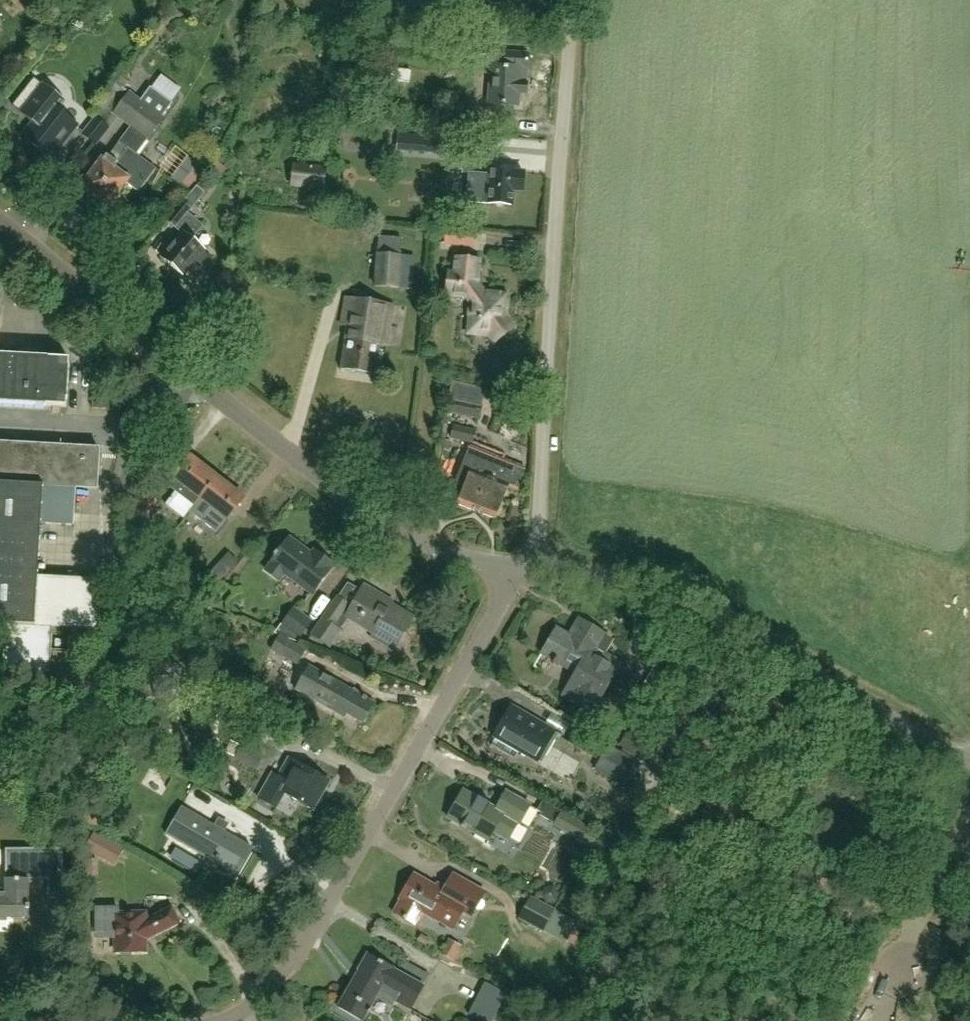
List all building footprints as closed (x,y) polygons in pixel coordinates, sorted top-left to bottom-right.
[(426,0),(391,0),(389,19),(437,23),(439,1),(426,0)] [(505,68),(506,57),(490,56),(489,69),(491,69),(488,104),(519,106),(520,83),(526,83),(527,70),(505,68)] [(19,112),(33,123),(22,137),(51,160),(78,126),(60,112),(58,111),(65,102),(41,84),(34,78),(13,105),(19,111),(19,112)] [(83,187),(94,196),(91,200),(103,209),(106,205),(108,206),(125,182),(139,192),(156,170),(137,155),(148,140),(148,141),(164,119),(161,117),(139,100),(130,93),(115,83),(100,104),(119,118),(131,127),(108,157),(107,156),(83,187)] [(109,128),(95,117),(81,134),(96,146),(109,128)] [(421,136),(420,154),(454,156),(455,139),(421,136)] [(294,165),(291,187),(325,190),(327,168),(294,165)] [(514,172),(514,169),(492,168),(491,175),(469,173),(467,202),(489,204),(512,205),(513,191),(523,192),(524,173),(514,172)] [(203,226),(188,214),(205,193),(197,186),(180,207),(168,221),(184,234),(163,258),(183,275),(189,268),(199,276),(212,260),(203,252),(204,250),(191,240),(203,226)] [(446,230),(446,245),(477,246),(477,230),(446,230)] [(414,290),(418,257),(377,254),(374,288),(414,290)] [(448,274),(447,283),(445,297),(472,300),(467,334),(490,337),(495,343),(513,329),(503,317),(506,296),(486,293),(477,281),(480,262),(457,259),(455,274),(448,274)] [(348,327),(341,369),(375,374),(380,345),(387,347),(394,306),(347,298),(342,326),(348,327)] [(0,356),(0,403),(66,407),(69,360),(0,356)] [(453,399),(449,414),(479,421),(483,406),(453,399)] [(453,427),(451,439),(473,444),(476,431),(453,427)] [(6,624),(4,647),(3,672),(49,675),(51,650),(52,628),(99,631),(102,580),(38,576),(41,523),(43,486),(75,488),(97,490),(100,449),(0,443),(0,624),(6,624)] [(456,482),(466,486),(458,505),(496,519),(509,485),(518,488),(524,471),(469,450),(456,482)] [(189,512),(190,513),(217,478),(191,457),(175,478),(168,486),(193,506),(189,512)] [(144,468),(140,476),(145,478),(149,470),(144,468)] [(244,498),(217,478),(190,513),(217,533),(227,519),(244,498)] [(43,486),(41,523),(73,525),(75,488),(43,486)] [(133,515),(145,524),(160,504),(148,495),(133,515)] [(117,508),(80,540),(93,554),(130,522),(117,508)] [(277,582),(284,573),(312,595),(334,566),(315,551),(312,554),(289,537),(270,562),(271,563),(264,572),(277,582)] [(339,597),(312,637),(328,648),(349,617),(374,633),(372,637),(393,650),(412,619),(384,602),(385,601),(364,588),(353,606),(339,597)] [(274,632),(297,641),(312,621),(292,606),(274,632)] [(558,664),(574,673),(561,696),(591,713),(621,663),(597,649),(606,635),(578,619),(569,635),(556,628),(541,654),(554,662),(553,664),(557,667),(558,664)] [(280,635),(271,650),(298,664),(307,649),(296,643),(280,635)] [(169,680),(173,683),(182,673),(163,656),(144,677),(159,690),(169,680)] [(374,703),(309,666),(296,689),(345,717),(347,714),(362,723),(374,703)] [(555,732),(511,707),(494,737),(538,762),(555,732)] [(625,757),(577,729),(568,744),(599,762),(594,771),(621,787),(635,763),(625,757)] [(619,747),(635,757),(646,738),(633,730),(632,733),(628,731),(619,747)] [(225,753),(237,758),(236,760),(256,771),(264,756),(243,746),(242,747),(230,741),(225,753)] [(284,793),(313,809),(329,782),(288,758),(278,776),(272,773),(261,792),(278,803),(284,793)] [(506,792),(496,809),(463,790),(448,818),(488,841),(494,832),(508,840),(518,823),(520,824),(530,806),(506,792)] [(182,808),(167,835),(237,876),(252,849),(225,833),(230,825),(219,819),(214,827),(182,808)] [(590,847),(598,833),(561,812),(553,826),(590,847)] [(86,850),(93,854),(115,866),(125,849),(105,838),(95,832),(86,850)] [(29,919),(29,899),(28,899),(27,880),(29,880),(29,879),(48,879),(64,879),(63,848),(16,849),(16,850),(21,850),(21,879),(6,880),(5,880),(5,889),(0,889),(0,919),(29,919)] [(401,900),(394,913),(415,925),(423,912),(453,929),(477,888),(453,875),(445,889),(437,884),(436,887),(414,874),(400,899),(401,900)] [(518,919),(543,932),(556,909),(530,896),(518,919)] [(172,909),(150,920),(146,914),(114,913),(114,921),(116,921),(116,952),(146,952),(146,939),(178,923),(172,909)] [(442,953),(454,962),(463,948),(450,940),(442,953)] [(361,1020),(362,1020),(376,997),(392,1007),(396,1001),(411,1009),(423,988),(392,970),(393,969),(368,954),(338,1007),(361,1020)] [(495,1016),(474,1006),(469,1016),(478,1020),(492,1020),(495,1016)]
